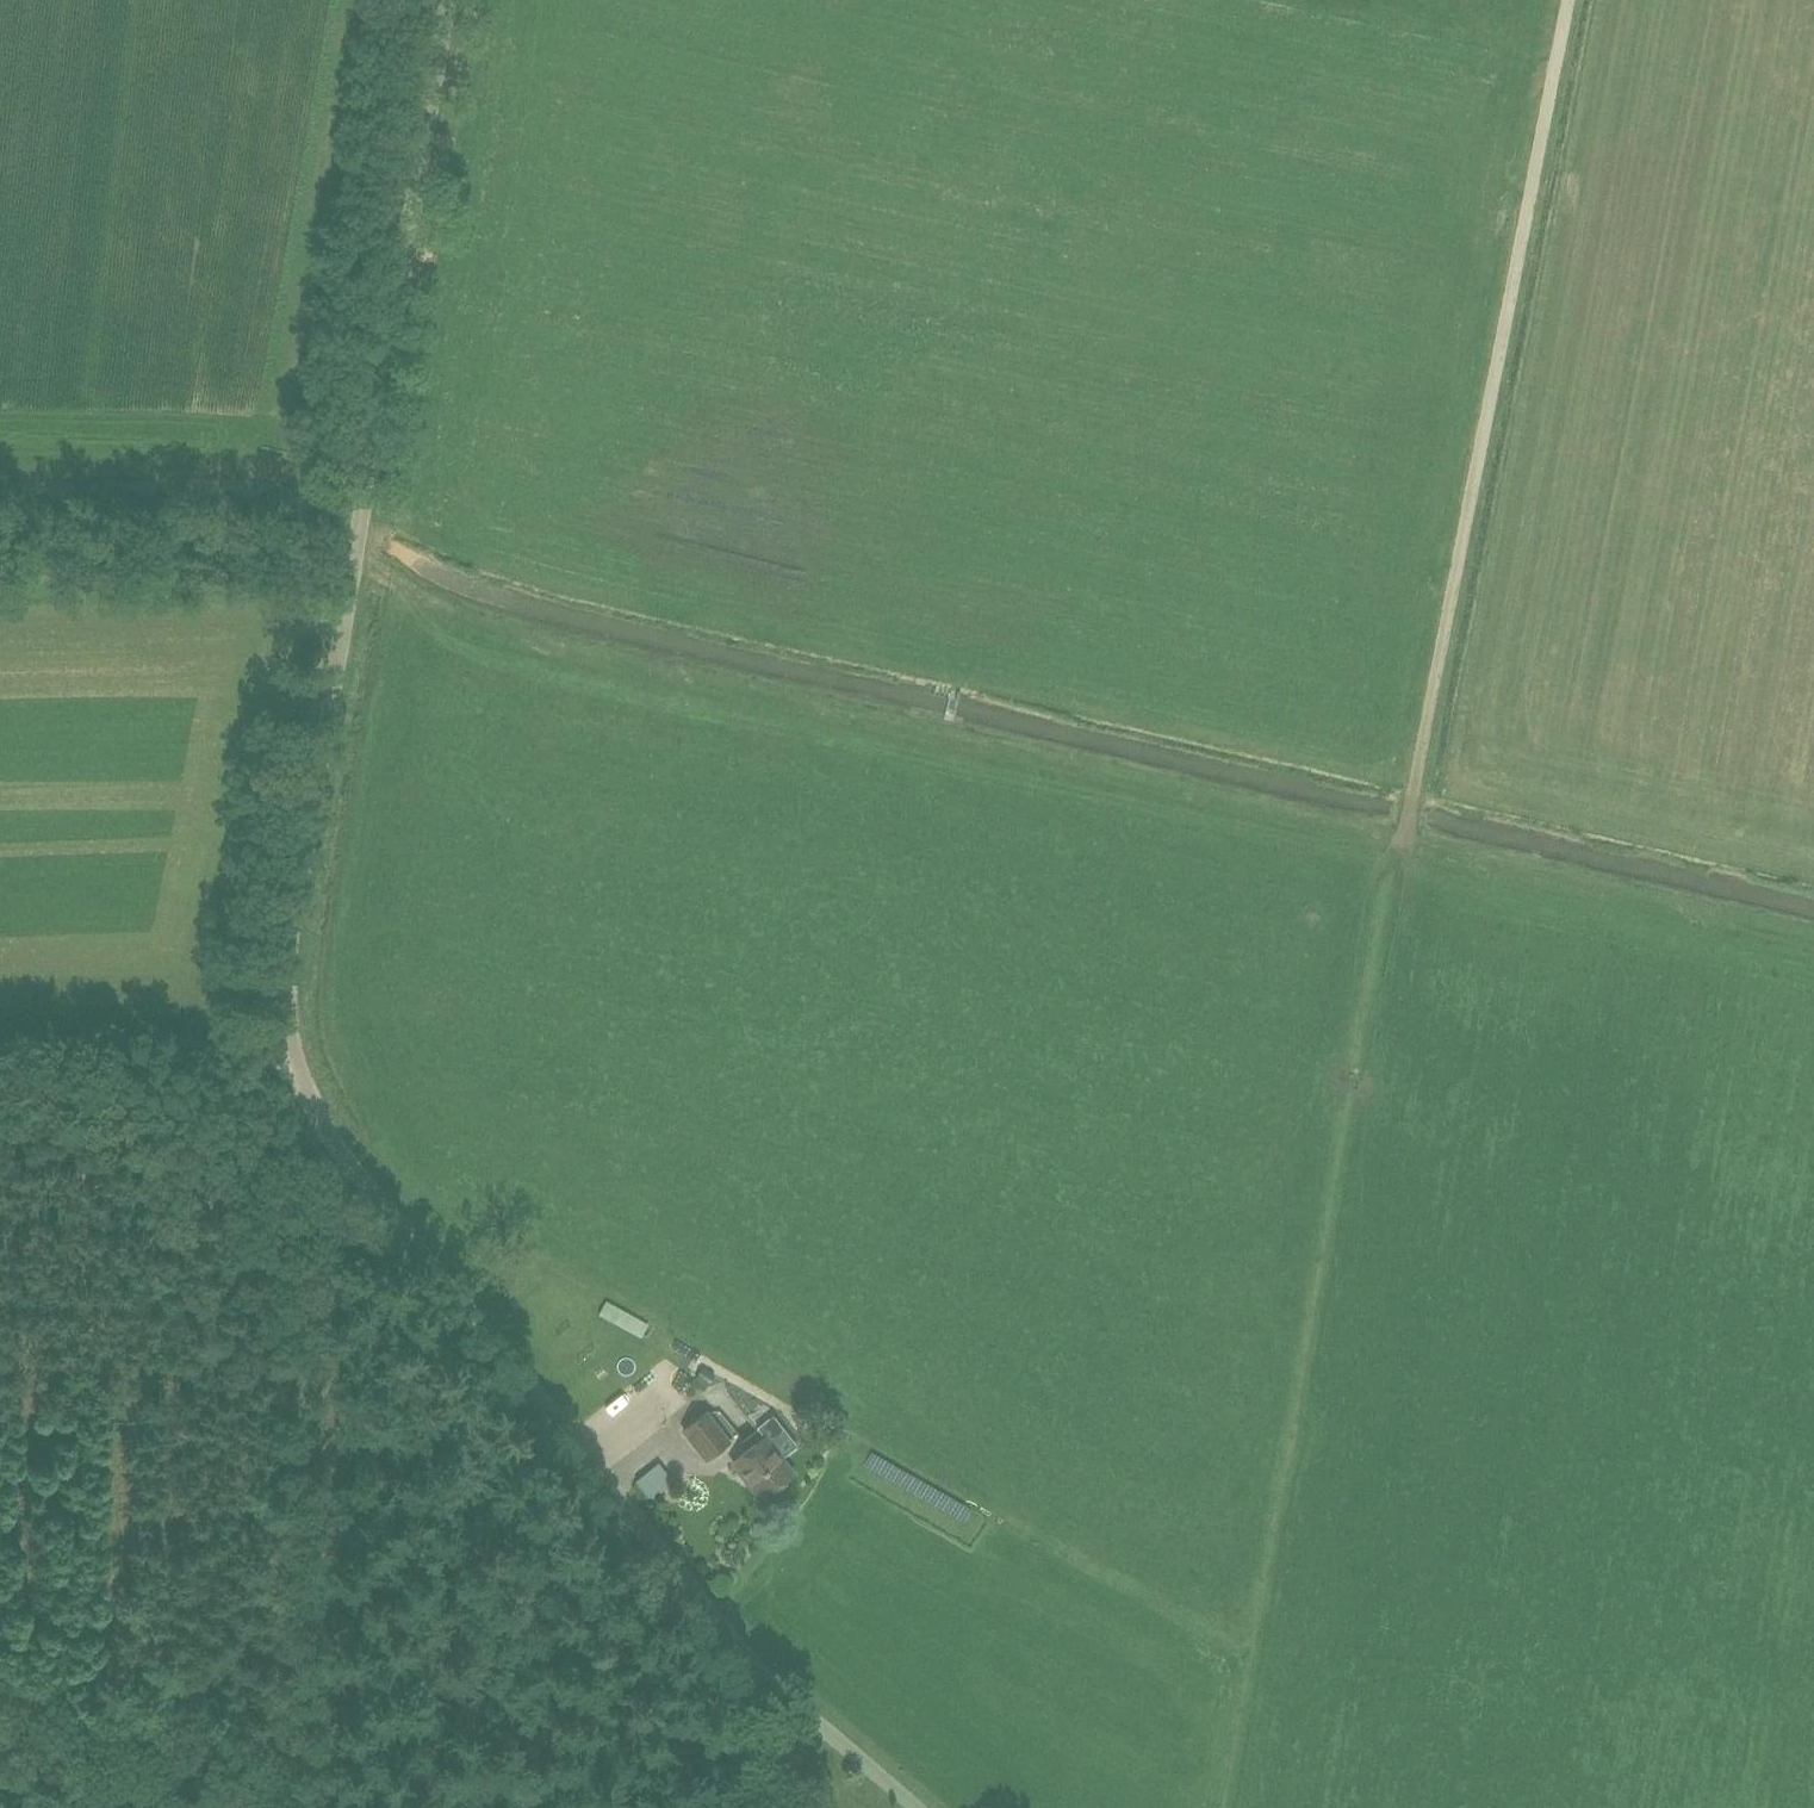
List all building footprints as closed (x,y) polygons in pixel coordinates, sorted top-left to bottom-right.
[(684,1430),(707,1460),(730,1442),(707,1412),(684,1430)] [(733,1461),(762,1499),(794,1474),(765,1437),(733,1461)]
